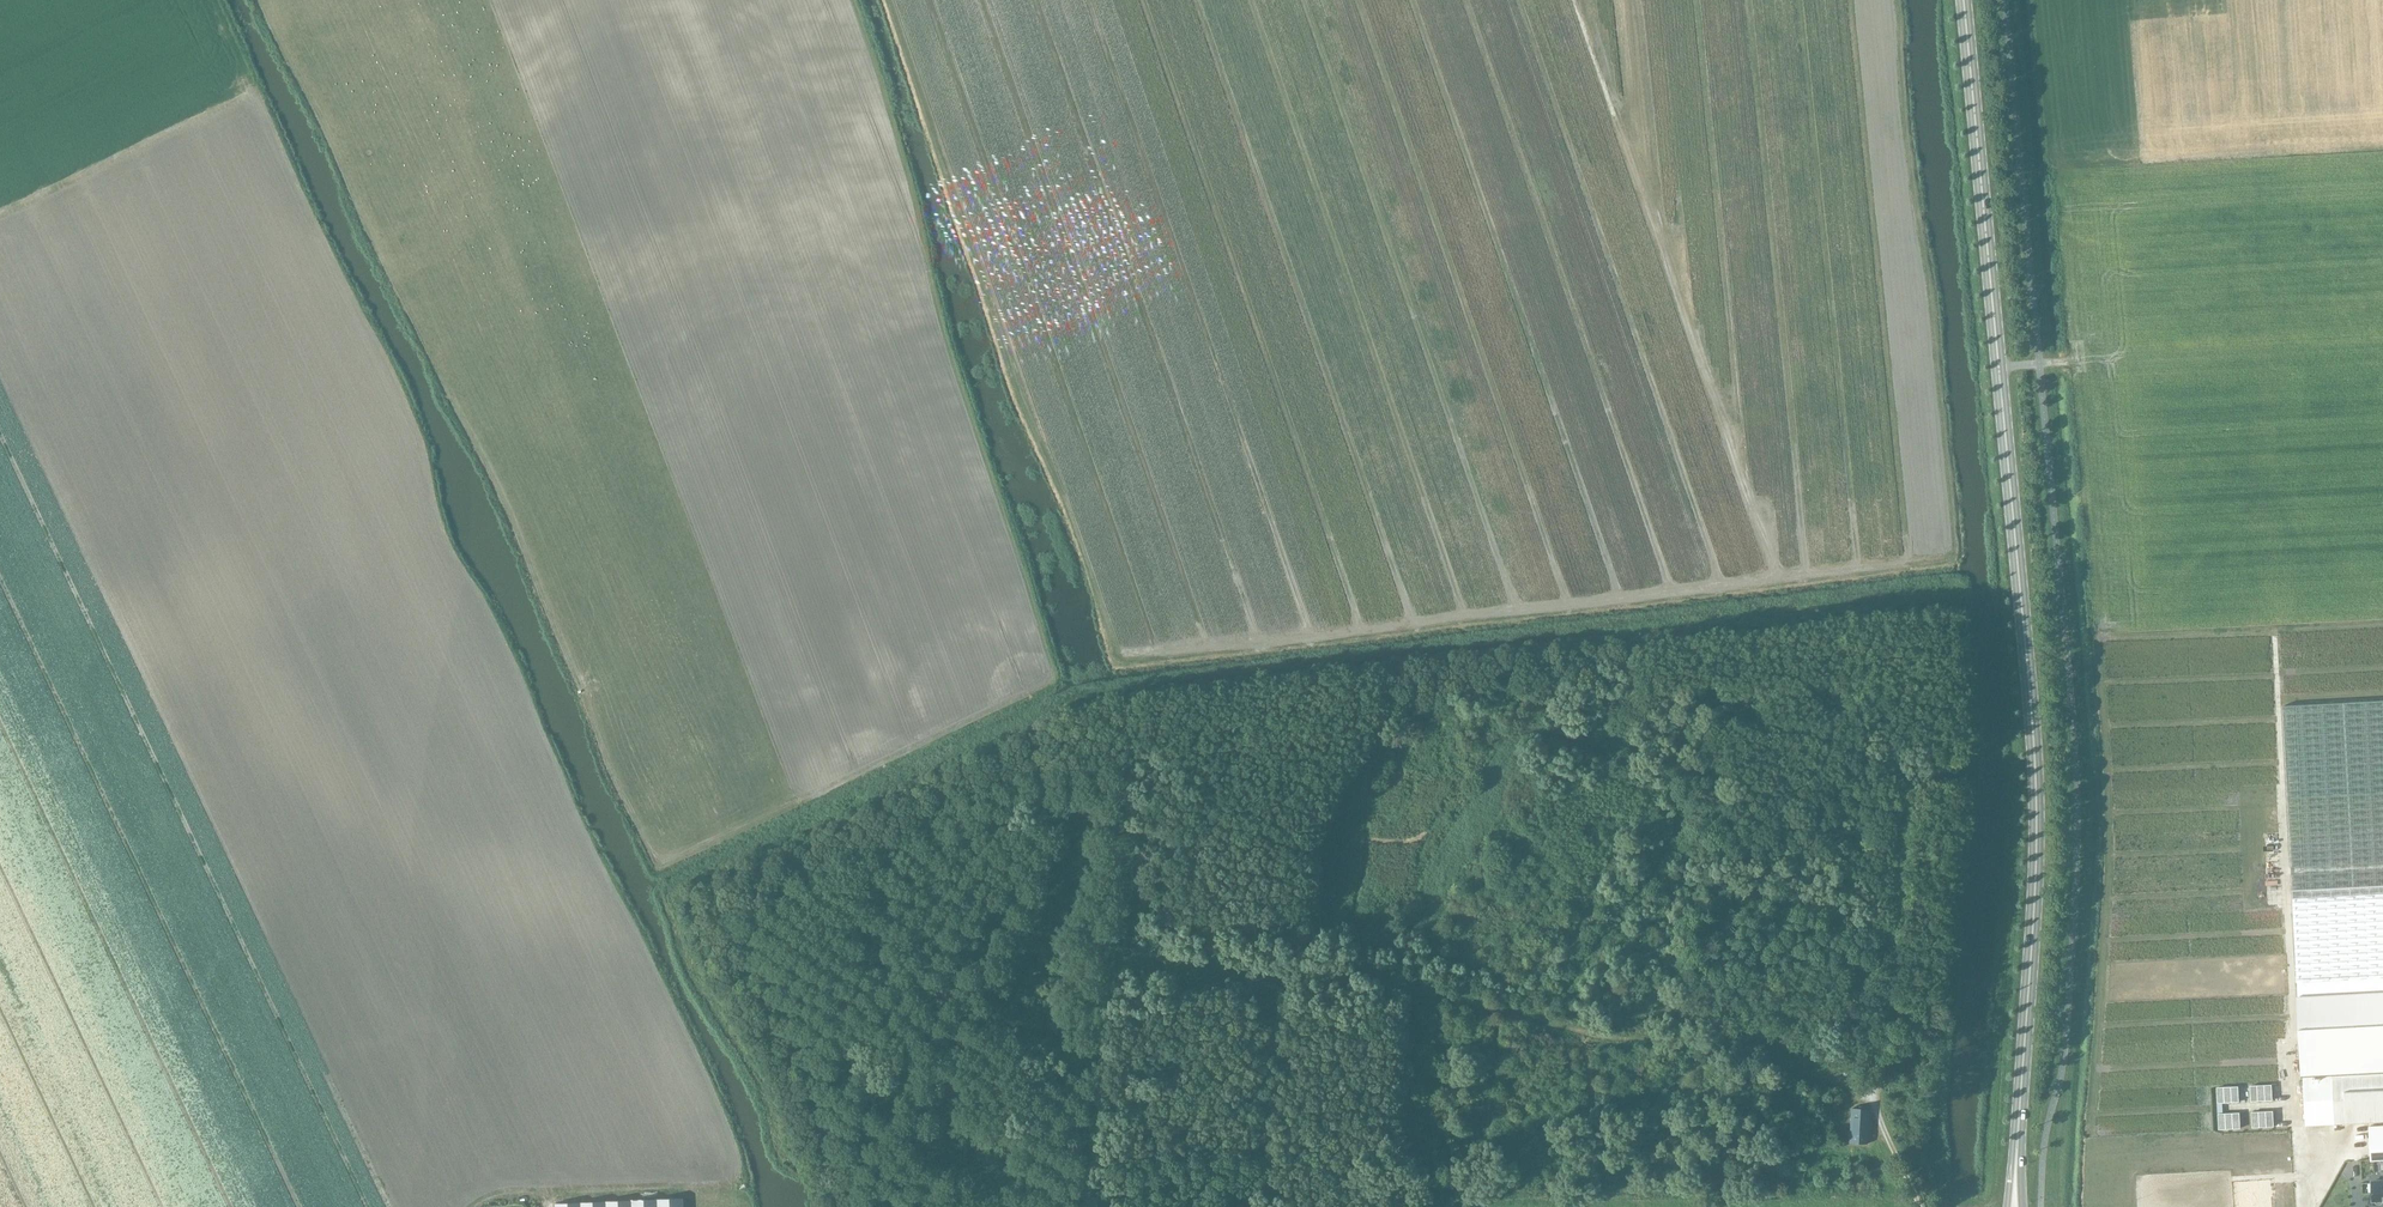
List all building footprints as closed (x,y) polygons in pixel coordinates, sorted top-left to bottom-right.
[(2286,704),(2300,1013),(2382,1010),(2382,700),(2286,704)] [(2300,1013),(2303,1077),(2305,1077),(2382,1074),(2382,1010),(2300,1013)] [(2305,1077),(2307,1125),(2322,1124),(2334,1124),(2382,1122),(2382,1074),(2305,1077)] [(1869,1109),(1852,1108),(1850,1142),(1867,1143),(1869,1109)] [(2369,1127),(2371,1161),(2382,1161),(2382,1126),(2369,1127)] [(2373,1205),(2376,1205),(2376,1206),(2377,1206),(2382,1206),(2382,1181),(2372,1182),(2373,1205)] [(657,1199),(555,1203),(555,1206),(683,1206),(683,1198),(657,1199)]
